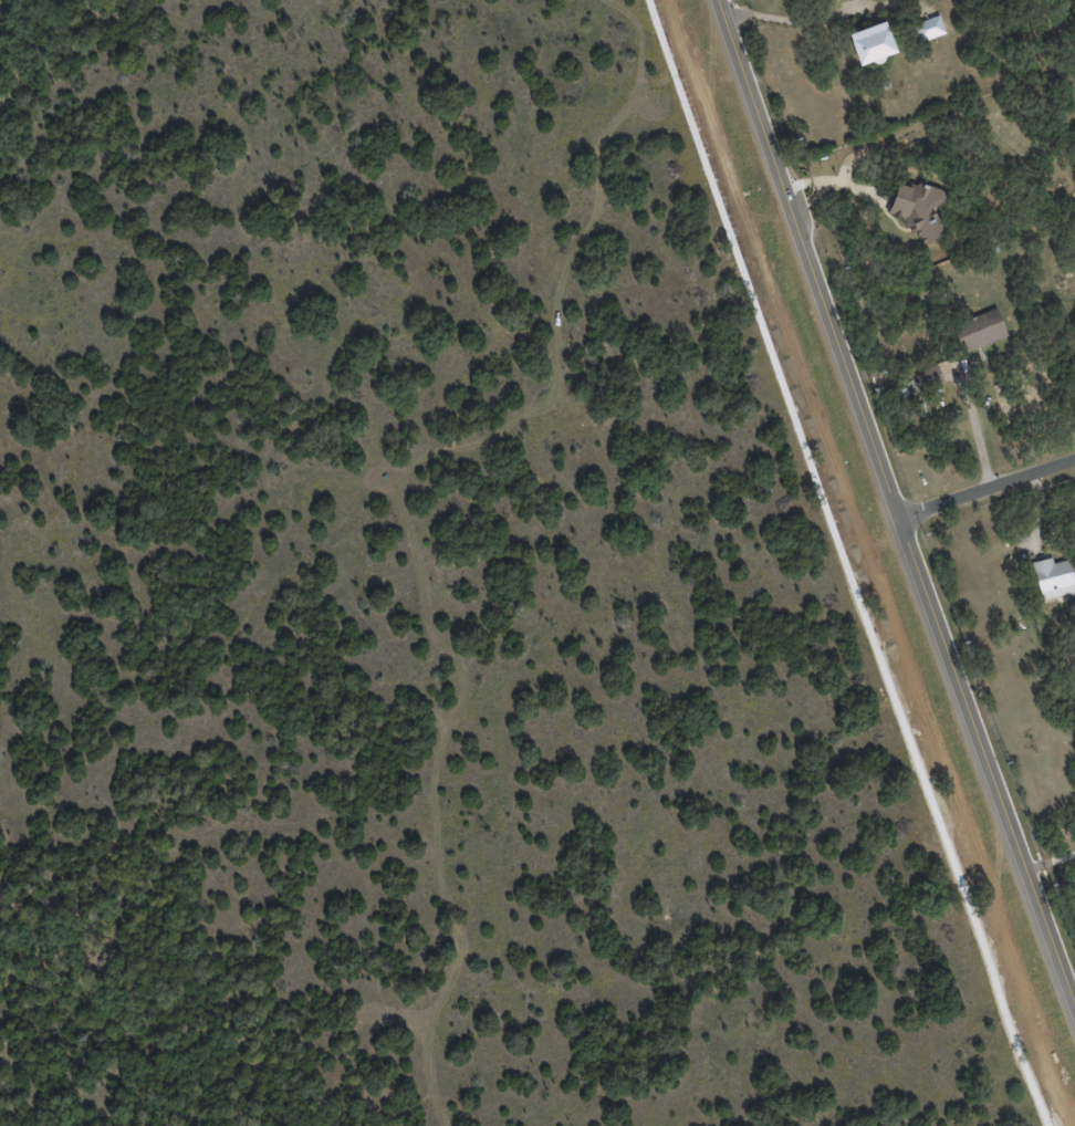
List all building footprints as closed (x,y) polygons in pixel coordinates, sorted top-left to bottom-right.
[(922,23),(942,15),(949,34),(930,41),(929,38),(927,39),(921,23),(922,23)] [(887,65),(885,65),(881,65),(880,65),(878,63),(866,67),(855,37),(893,23),(904,53),(891,58),(890,62),(889,64),(887,65)] [(889,215),(906,218),(905,224),(913,226),(912,231),(920,233),(919,236),(936,240),(944,204),(947,190),(907,181),(905,185),(896,183),(889,215)] [(1066,273),(1074,270),(1074,275),(1068,279),(1066,273)] [(1012,335),(969,353),(958,325),(1001,307),(1012,335)] [(967,373),(951,382),(940,363),(958,354),(968,373),(967,373)] [(946,380),(943,375),(952,370),(947,360),(938,364),(937,361),(918,370),(928,388),(946,380)] [(1073,560),(1074,569),(1074,592),(1045,601),(1036,563),(1056,557),(1057,564),(1073,560)]
